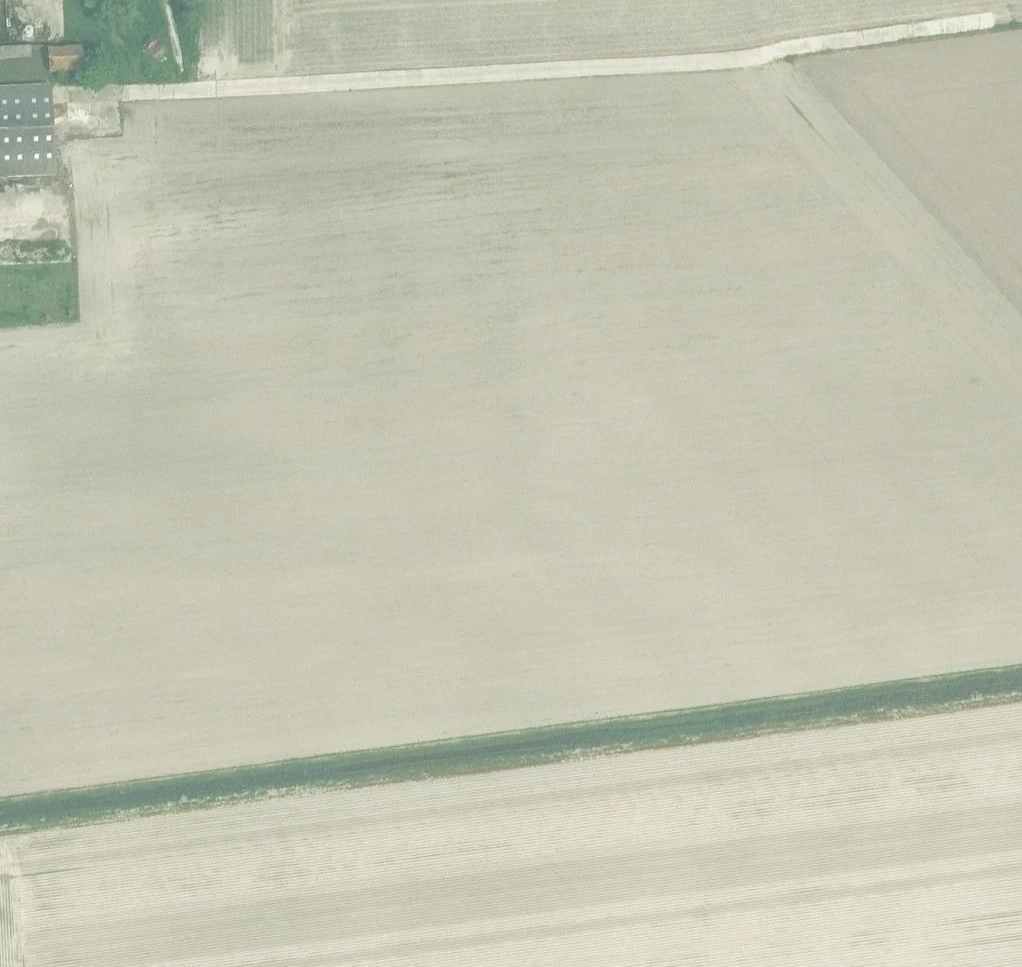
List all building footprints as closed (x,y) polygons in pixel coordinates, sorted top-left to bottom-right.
[(31,57),(30,46),(0,48),(0,58),(31,57)] [(83,47),(47,48),(48,73),(84,72),(84,71),(103,70),(102,47),(83,47)] [(55,175),(51,87),(0,90),(0,177),(55,175)]
